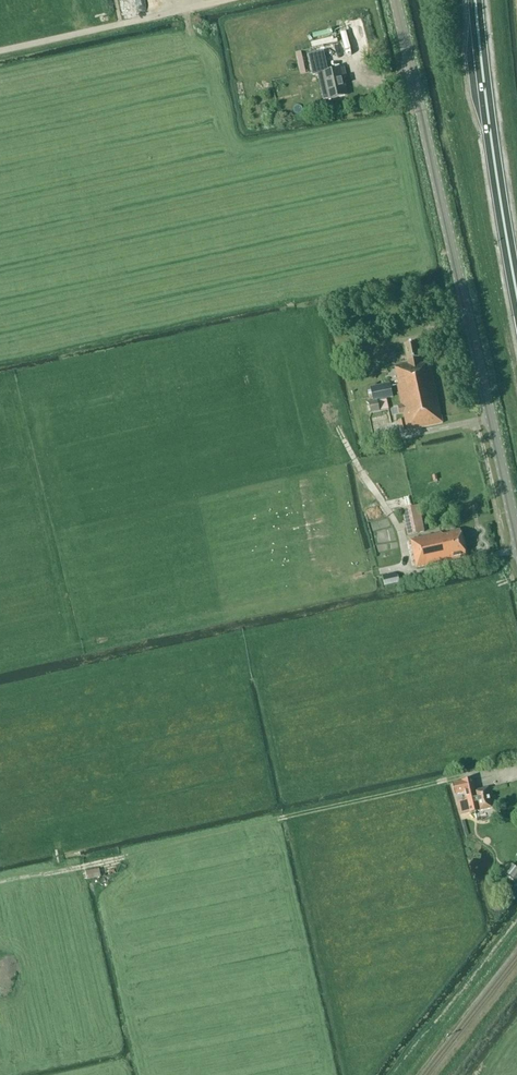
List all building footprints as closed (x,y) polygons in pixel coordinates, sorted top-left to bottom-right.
[(344,26),(332,31),(334,37),(346,32),(344,26)] [(328,72),(325,60),(326,59),(323,46),(310,49),(313,62),(310,63),(312,72),(321,70),(328,99),(346,95),(343,78),(346,78),(343,68),(328,72)] [(301,75),(310,73),(305,50),(296,52),(301,75)] [(239,100),(246,98),(242,81),(235,83),(239,100)] [(416,343),(404,345),(407,360),(408,363),(393,366),(404,419),(398,420),(400,432),(442,423),(429,362),(419,364),(418,358),(419,358),(416,343)] [(393,397),(390,383),(370,387),(373,401),(393,397)] [(388,409),(386,399),(368,403),(371,413),(388,409)] [(418,505),(402,508),(407,535),(424,532),(418,505)] [(450,533),(442,535),(442,533),(410,540),(416,568),(466,557),(460,529),(450,531),(450,533)] [(398,575),(396,574),(394,573),(382,576),(383,582),(384,586),(399,583),(398,575)] [(472,778),(462,780),(462,781),(453,783),(455,795),(465,793),(466,799),(458,801),(461,814),(469,812),(469,813),(492,808),(487,788),(475,791),(472,778)] [(512,864),(505,872),(516,882),(516,868),(512,864)] [(87,880),(100,877),(99,869),(85,872),(87,880)]
